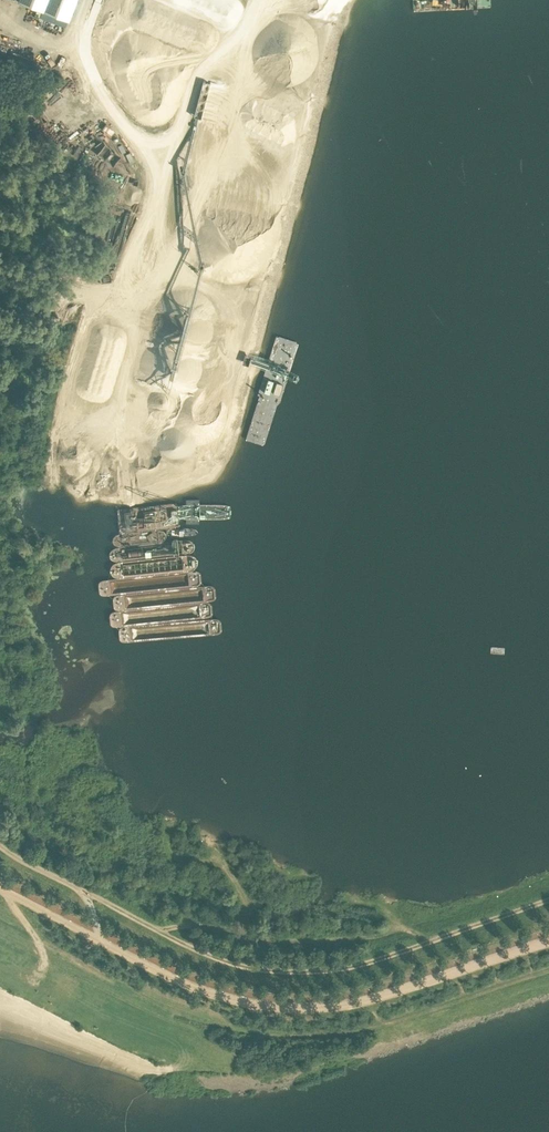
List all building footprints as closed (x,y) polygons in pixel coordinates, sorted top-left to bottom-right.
[(75,0),(17,0),(42,9),(39,15),(40,16),(66,25),(75,0)]
